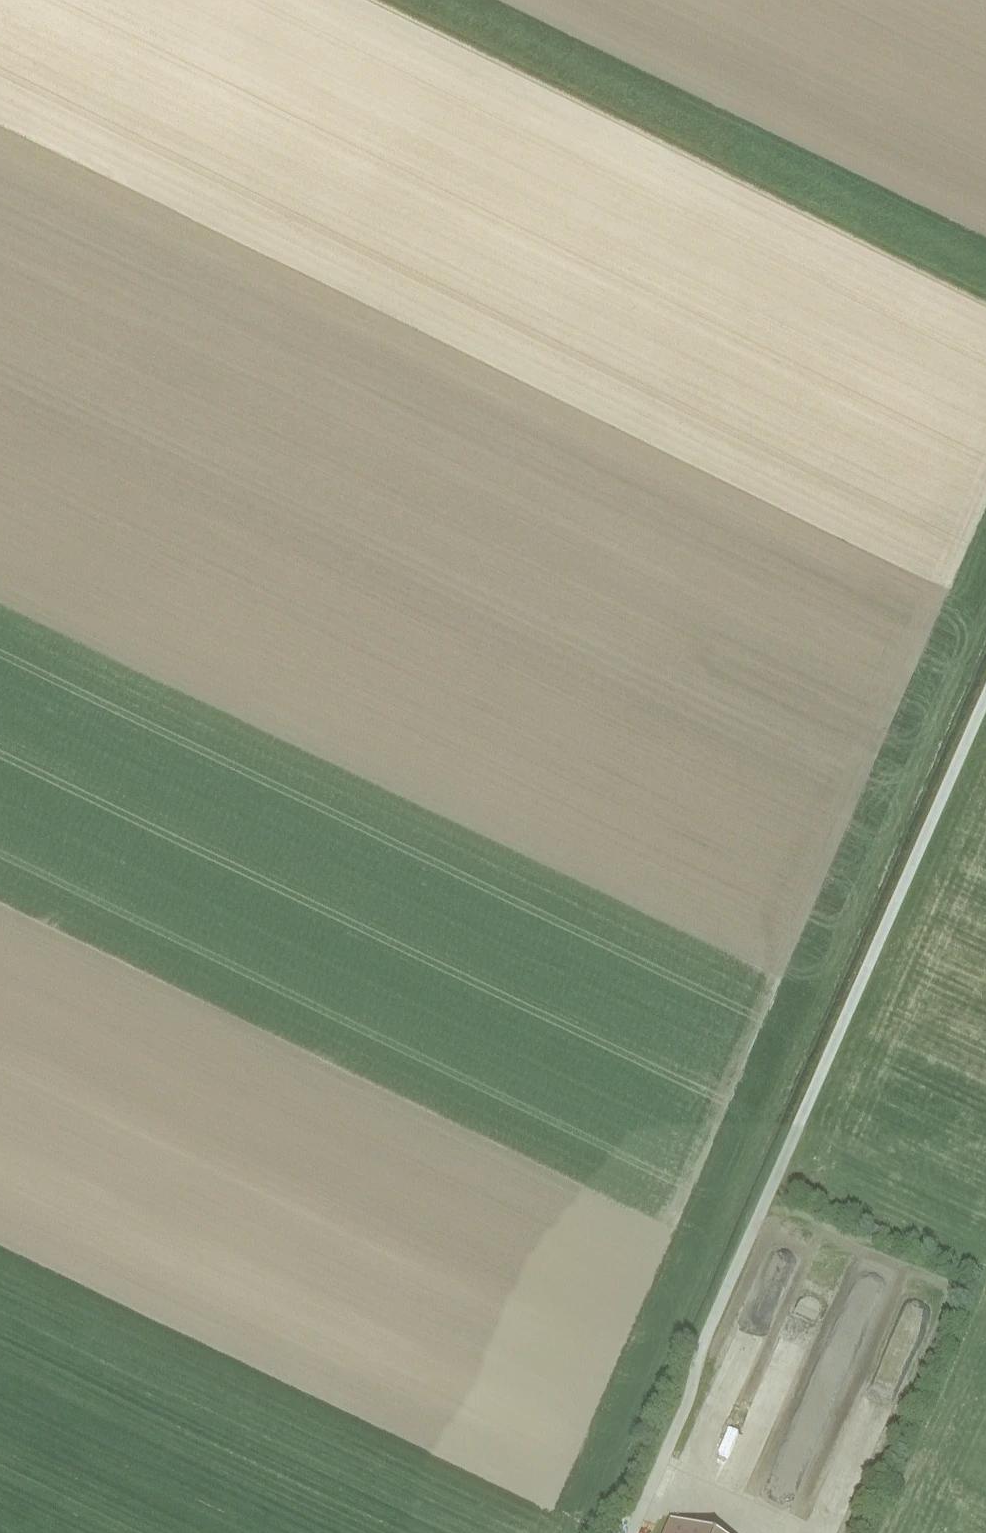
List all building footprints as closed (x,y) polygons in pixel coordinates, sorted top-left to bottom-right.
[(745,1488),(755,1466),(744,1462),(734,1483),(745,1488)] [(674,1522),(671,1521),(665,1532),(698,1532),(674,1522)]
